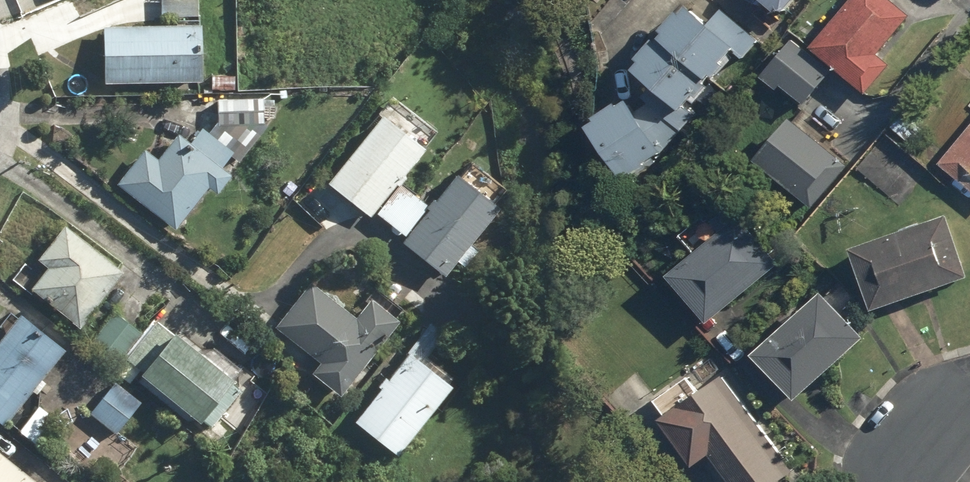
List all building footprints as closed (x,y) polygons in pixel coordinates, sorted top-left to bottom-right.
[(198,19),(198,0),(161,0),(162,19),(198,19)] [(779,16),(782,12),(787,16),(800,0),(762,0),(779,16)] [(868,96),(892,66),(882,57),(913,19),(889,0),(855,0),(813,52),(868,96)] [(664,45),(711,84),(717,77),(721,80),(731,68),(727,65),(737,53),(745,59),(759,42),(723,12),(712,26),(692,10),(686,18),(682,14),(666,33),(670,37),(664,45)] [(104,29),(104,85),(202,84),(202,29),(104,29)] [(711,84),(664,45),(662,47),(657,42),(640,62),(644,65),(636,75),(653,88),(643,100),(685,133),(698,117),(689,110),(699,97),(704,101),(715,88),(711,84)] [(806,106),(832,73),(794,43),(768,76),(806,106)] [(244,88),(264,89),(265,76),(244,75),(244,88)] [(218,128),(265,127),(265,101),(217,103),(218,128)] [(685,133),(651,107),(639,115),(632,106),(625,111),(622,106),(599,122),(602,125),(592,132),(627,183),(635,177),(638,181),(653,171),(652,168),(668,157),(665,153),(685,133)] [(324,185),(371,220),(425,152),(379,115),(324,185)] [(893,130),(913,147),(924,134),(904,116),(893,130)] [(760,165),(815,209),(849,167),(793,122),(760,165)] [(969,190),(969,133),(942,166),(969,190)] [(217,197),(231,179),(178,138),(158,164),(144,153),(117,188),(174,233),(208,190),(217,197)] [(501,213),(456,178),(403,244),(446,280),(501,213)] [(877,315),(969,281),(969,277),(949,218),(854,252),(877,315)] [(673,281),(713,327),(782,268),(743,221),(673,281)] [(30,293),(79,331),(123,277),(64,230),(38,263),(47,271),(30,293)] [(312,377),(341,400),(400,326),(372,303),(358,321),(311,284),(274,330),(320,366),(312,377)] [(757,360),(801,405),(869,341),(826,295),(757,360)] [(89,345),(117,367),(142,336),(114,314),(89,345)] [(4,428),(63,354),(19,319),(0,343),(0,426),(4,428)] [(140,380),(200,428),(234,386),(157,325),(127,362),(143,375),(140,380)] [(407,355),(422,366),(445,338),(430,325),(407,355)] [(355,426),(397,461),(453,392),(409,358),(355,426)] [(729,481),(782,481),(794,473),(726,380),(664,426),(696,471),(712,460),(729,481)] [(90,417),(116,436),(142,403),(117,383),(90,417)] [(19,435),(35,447),(55,421),(39,409),(19,435)] [(0,457),(0,481),(33,481),(0,457)]
